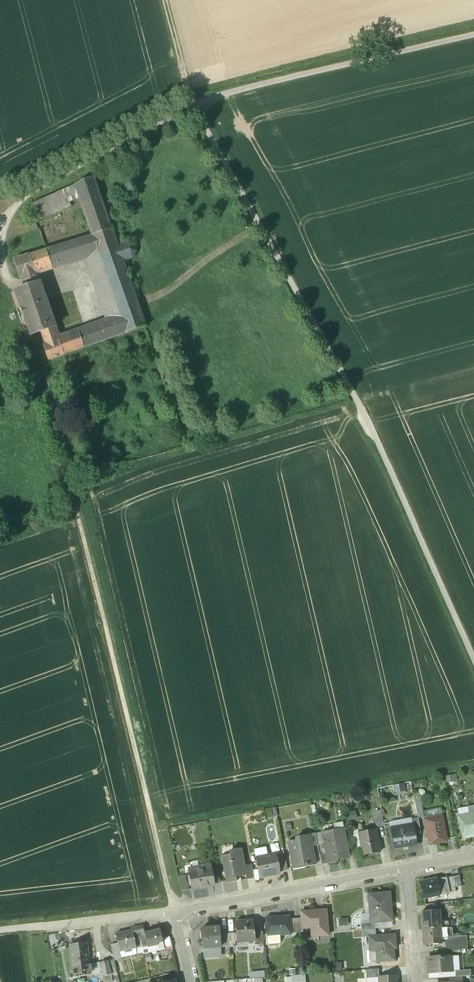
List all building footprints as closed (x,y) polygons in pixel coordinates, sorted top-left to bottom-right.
[(92,177),(73,185),(78,199),(97,192),(92,177)] [(73,185),(29,205),(35,221),(79,201),(78,199),(73,185)] [(97,192),(78,199),(79,201),(91,236),(110,230),(97,192)] [(110,230),(91,236),(97,253),(100,262),(120,256),(110,230)] [(91,236),(28,256),(34,272),(35,272),(97,253),(91,236)] [(28,256),(13,260),(19,277),(21,276),(34,272),(28,256)] [(120,256),(100,262),(108,284),(127,278),(120,256)] [(34,272),(21,276),(25,287),(39,282),(35,272),(34,272)] [(127,278),(108,284),(119,313),(138,307),(127,278)] [(25,287),(15,291),(30,336),(41,332),(54,328),(39,282),(25,287)] [(138,307),(119,313),(119,316),(125,333),(144,326),(138,307)] [(58,338),(57,338),(58,339),(63,355),(125,333),(119,316),(58,338)] [(54,328),(41,332),(45,343),(58,339),(57,338),(58,338),(54,328)] [(45,343),(42,344),(48,360),(63,355),(58,339),(45,343)] [(394,791),(405,789),(404,783),(393,784),(394,791)] [(421,801),(415,802),(418,818),(424,817),(421,801)] [(381,811),(372,812),(375,827),(384,826),(381,811)] [(459,816),(463,838),(473,836),(473,813),(459,816)] [(447,841),(442,816),(424,820),(429,844),(447,841)] [(418,818),(411,819),(412,825),(413,825),(415,834),(421,833),(418,818)] [(412,825),(391,829),(394,848),(416,844),(415,834),(413,825),(412,825)] [(343,828),(322,832),(326,854),(328,864),(338,862),(337,858),(349,856),(343,828)] [(376,830),(358,833),(363,855),(380,852),(376,830)] [(315,833),(309,834),(311,846),(318,845),(315,833)] [(309,834),(296,837),(297,840),(288,842),(293,866),(305,864),(306,867),(315,865),(311,846),(309,834)] [(230,854),(221,856),(226,883),(236,881),(236,877),(246,876),(247,880),(247,879),(244,866),(245,866),(241,848),(230,851),(230,854)] [(284,853),(277,854),(280,871),(287,870),(284,853)] [(277,854),(256,858),(259,877),(280,873),(280,871),(277,854)] [(326,854),(320,855),(322,865),(328,864),(326,854)] [(254,878),(251,865),(245,866),(244,866),(247,879),(254,878)] [(210,866),(189,870),(193,889),(214,885),(213,883),(211,871),(210,866)] [(217,870),(211,871),(213,883),(220,882),(217,870)] [(459,875),(447,878),(450,892),(456,891),(455,888),(461,886),(459,875)] [(447,877),(437,879),(440,894),(450,892),(447,878),(447,877)] [(436,880),(429,881),(429,880),(420,882),(423,897),(440,894),(437,879),(435,879),(436,880)] [(390,892),(369,894),(371,921),(373,921),(373,922),(375,922),(392,920),(390,892)] [(452,901),(440,902),(441,909),(453,908),(452,901)] [(439,910),(422,911),(423,929),(449,927),(448,921),(442,921),(442,923),(440,923),(439,910)] [(326,911),(301,912),(302,918),(302,929),(303,928),(317,927),(318,936),(328,935),(326,911)] [(289,916),(266,918),(268,936),(280,935),(291,934),(291,933),(290,919),(289,916)] [(254,921),(236,922),(237,942),(255,941),(256,941),(255,933),(254,921)] [(371,921),(360,922),(361,930),(375,929),(375,922),(373,922),(373,921),(371,921)] [(144,926),(138,927),(140,939),(143,938),(144,940),(147,940),(145,933),(144,926)] [(138,927),(132,929),(132,930),(133,930),(135,938),(134,938),(137,948),(142,947),(140,939),(138,927)] [(220,927),(209,928),(209,929),(202,929),(203,948),(212,947),(212,945),(220,944),(220,947),(221,947),(220,934),(220,927)] [(449,927),(423,929),(424,944),(442,942),(441,937),(453,936),(452,927),(449,927)] [(145,933),(147,940),(148,948),(158,946),(157,944),(163,942),(160,929),(145,933)] [(375,929),(361,930),(362,938),(368,938),(368,937),(376,936),(375,929)] [(132,930),(116,934),(116,935),(118,943),(120,952),(121,952),(137,948),(134,938),(135,938),(133,930),(132,930)] [(228,933),(220,934),(221,947),(229,946),(228,933)] [(263,933),(255,933),(256,941),(255,941),(255,946),(263,945),(263,933)] [(376,936),(368,937),(368,938),(369,951),(375,950),(376,962),(394,961),(393,944),(396,944),(395,935),(376,936)] [(163,942),(164,948),(172,947),(170,937),(163,939),(163,942)] [(142,947),(144,954),(158,951),(158,950),(164,948),(163,942),(157,944),(158,946),(148,948),(147,940),(144,940),(143,938),(140,939),(142,947)] [(460,941),(444,942),(445,950),(449,950),(467,949),(466,939),(460,939),(460,941)] [(87,943),(70,945),(73,973),(90,971),(87,943)] [(118,943),(111,945),(114,960),(115,960),(122,959),(121,952),(120,952),(118,943)] [(212,945),(212,947),(203,948),(204,958),(218,957),(217,952),(220,952),(220,947),(220,944),(212,945)] [(436,956),(428,957),(429,972),(451,970),(450,955),(449,955),(436,956)] [(114,960),(100,962),(102,976),(112,974),(118,973),(115,960),(114,960)] [(378,969),(366,970),(367,978),(378,977),(378,969)]
